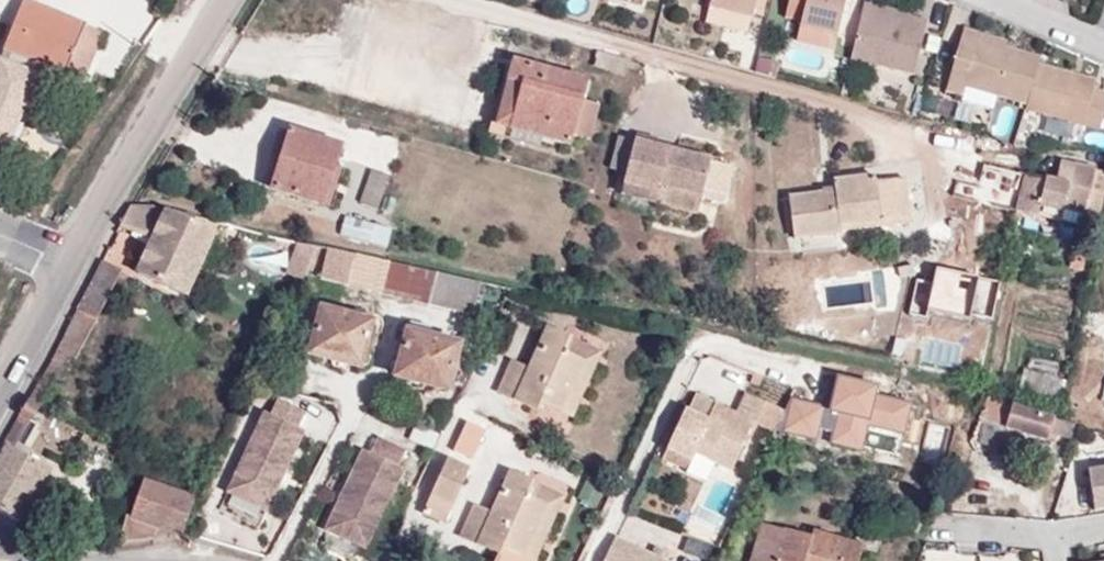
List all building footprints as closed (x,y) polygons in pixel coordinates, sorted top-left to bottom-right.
[(768,18),(773,0),(712,0),(710,9),(752,20),(754,14),(768,18)] [(800,28),(839,37),(847,0),(790,0),(786,13),(803,18),(800,28)] [(104,34),(24,1),(5,49),(41,64),(84,82),(104,34)] [(911,15),(864,4),(862,13),(909,24),(911,18),(911,15)] [(862,13),(851,59),(914,76),(927,22),(911,18),(909,24),(862,13)] [(839,37),(800,28),(798,38),(835,48),(839,37)] [(1038,65),(1040,59),(1006,49),(987,43),(988,37),(964,30),(946,92),(970,99),(973,89),(998,96),(1027,105),(1038,65)] [(987,43),(1006,49),(1008,43),(988,37),(987,43)] [(5,49),(0,61),(0,148),(5,150),(41,64),(5,49)] [(569,147),(572,137),(582,102),(587,83),(513,63),(508,82),(522,86),(510,130),(541,139),(569,147)] [(1025,111),(1100,131),(1103,116),(1103,94),(1095,91),(1096,82),(1038,65),(1027,105),(1025,111)] [(538,150),(541,139),(510,130),(522,86),(508,82),(493,137),(538,150)] [(994,106),(998,96),(973,89),(970,99),(994,106)] [(582,102),(572,137),(587,140),(597,106),(582,102)] [(324,207),(342,149),(290,132),(270,190),(324,207)] [(621,195),(663,205),(667,190),(702,198),(704,187),(708,173),(710,161),(634,142),(621,195)] [(1086,215),(1096,171),(1062,162),(1057,181),(1071,184),(1065,209),(1086,215)] [(1099,219),(1103,195),(1103,174),(1096,171),(1086,215),(1099,219)] [(390,178),(372,172),(362,205),(380,211),(390,178)] [(716,176),(708,173),(704,187),(713,189),(716,176)] [(1071,184),(1057,181),(1025,175),(1017,211),(1062,221),(1065,209),(1071,184)] [(840,225),(880,220),(911,216),(911,215),(906,179),(875,182),(874,176),(834,182),(835,193),(789,199),(794,239),(841,232),(840,225)] [(667,190),(663,205),(698,214),(702,198),(667,190)] [(145,206),(132,207),(121,226),(156,238),(139,274),(187,296),(219,223),(145,206)] [(1083,226),(1086,215),(1065,209),(1062,221),(1083,226)] [(911,216),(880,220),(881,228),(913,224),(911,216)] [(377,227),(376,225),(346,218),(342,238),(386,248),(390,230),(377,227)] [(297,242),(285,275),(303,281),(320,246),(297,242)] [(348,286),(356,255),(328,248),(321,280),(348,286)] [(431,305),(438,275),(356,255),(348,286),(431,305)] [(102,263),(89,290),(107,301),(122,272),(102,263)] [(482,286),(438,275),(431,305),(475,315),(482,286)] [(89,290),(58,351),(68,356),(76,360),(107,301),(89,290)] [(353,311),(351,319),(372,325),(374,316),(353,311)] [(310,356),(333,362),(335,355),(363,361),(372,325),(351,319),(322,312),(310,356)] [(411,325),(409,333),(429,339),(432,330),(411,325)] [(542,405),(560,413),(583,363),(563,354),(570,339),(548,329),(529,370),(511,362),(497,394),(538,411),(542,405)] [(409,333),(399,370),(427,377),(425,385),(447,391),(458,346),(429,339),(409,333)] [(583,363),(560,413),(573,419),(601,353),(570,339),(563,354),(583,363)] [(58,351),(29,400),(40,406),(68,356),(58,351)] [(335,355),(333,362),(361,369),(363,361),(335,355)] [(427,377),(399,370),(397,378),(425,385),(427,377)] [(844,391),(847,381),(831,377),(823,408),(831,410),(836,389),(844,391)] [(823,408),(791,399),(785,412),(776,429),(815,439),(818,429),(834,433),(831,443),(861,451),(867,426),(903,435),(911,406),(875,396),(877,388),(847,381),(844,391),(836,389),(831,410),(823,408)] [(776,429),(785,412),(745,394),(736,416),(715,406),(708,421),(687,412),(685,411),(667,450),(692,462),(695,454),(732,471),(754,423),(775,432),(776,429)] [(708,421),(715,406),(695,397),(687,412),(708,421)] [(1053,419),(992,398),(989,397),(979,419),(1008,428),(1010,429),(1010,432),(1046,443),(1049,433),(1053,419)] [(265,411),(227,492),(267,511),(305,430),(299,427),(306,412),(277,399),(270,414),(265,411)] [(29,400),(21,415),(32,421),(41,406),(40,406),(29,400)] [(3,446),(13,452),(32,421),(21,415),(3,446)] [(1074,426),(1053,419),(1049,433),(1071,439),(1074,426)] [(365,449),(326,529),(366,549),(405,469),(399,466),(406,451),(378,437),(371,452),(365,449)] [(50,473),(13,452),(3,446),(0,451),(0,514),(17,524),(19,524),(50,473)] [(687,470),(692,462),(667,450),(663,459),(687,470)] [(447,461),(424,514),(444,524),(469,471),(447,461)] [(1086,468),(1093,510),(1103,509),(1103,466),(1086,468)] [(505,548),(523,557),(546,506),(526,497),(534,484),(510,473),(492,514),(475,507),(461,538),(501,555),(505,548)] [(157,526),(181,535),(197,497),(143,479),(131,516),(126,515),(118,545),(153,539),(157,526)] [(523,557),(532,560),(536,560),(565,498),(534,484),(526,497),(546,506),(523,557)] [(863,547),(813,532),(811,537),(763,524),(751,560),(859,560),(863,547)] [(877,551),(880,539),(859,533),(856,545),(877,551)] [(652,556),(616,539),(606,560),(663,560),(652,556)] [(652,556),(663,560),(668,560),(670,555),(656,548),(652,556)]
